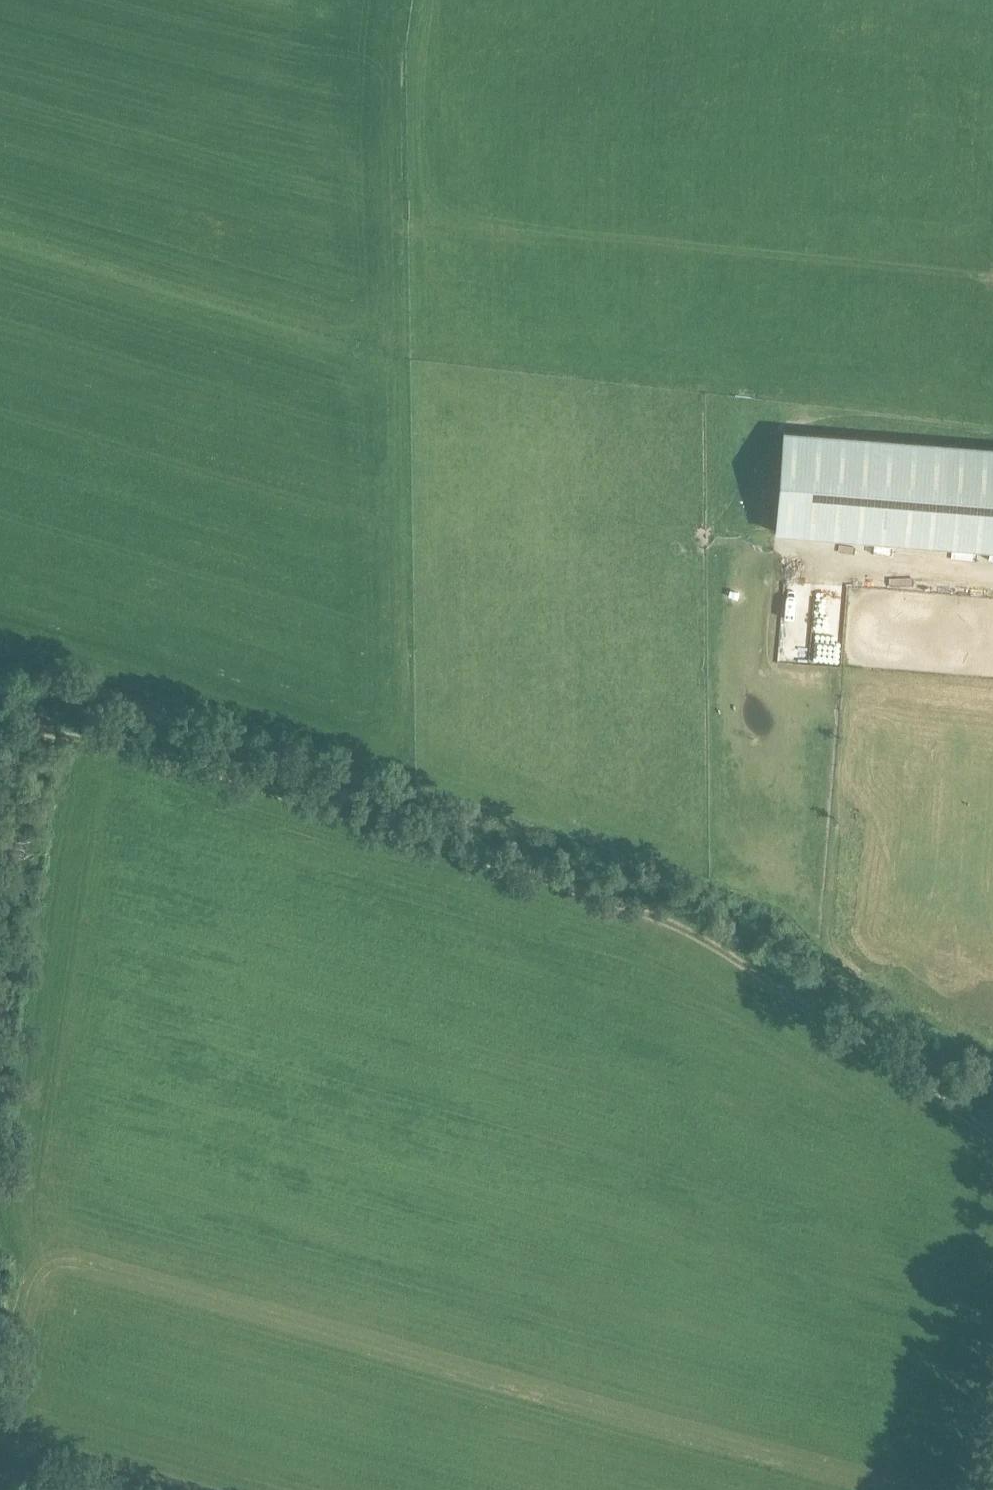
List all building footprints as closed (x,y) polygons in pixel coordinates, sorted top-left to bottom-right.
[(806,423),(798,523),(992,539),(992,438),(806,423)]
